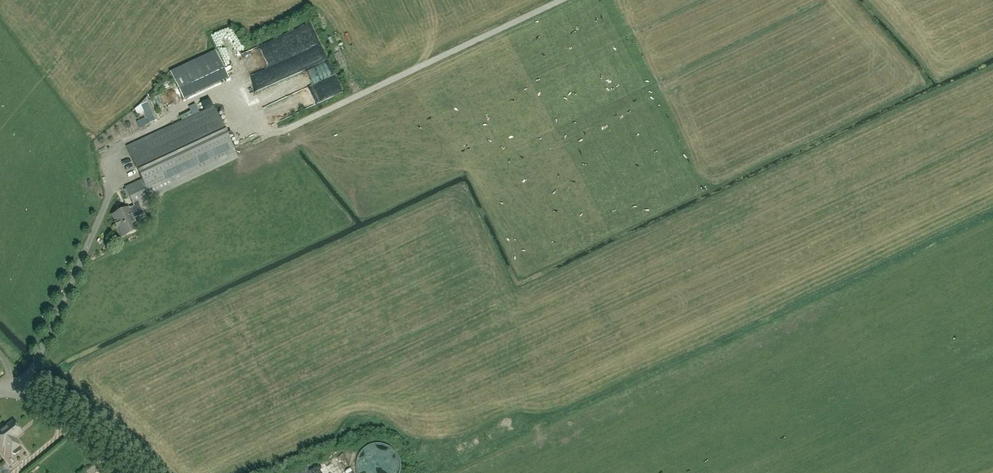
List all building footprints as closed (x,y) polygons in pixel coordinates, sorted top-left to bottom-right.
[(321,59),(320,53),(316,54),(315,45),(303,47),(305,61),(321,59)] [(215,51),(169,72),(182,100),(227,78),(215,51)] [(320,75),(331,68),(324,56),(291,75),(294,80),(291,81),(288,77),(279,82),(284,91),(278,94),(271,80),(272,80),(265,68),(257,73),(273,102),(320,76),(320,75)] [(148,98),(138,101),(145,120),(155,116),(148,98)] [(270,109),(274,116),(281,113),(278,106),(270,109)] [(125,188),(133,206),(128,209),(128,208),(121,211),(122,212),(119,214),(118,212),(111,216),(114,223),(113,224),(115,228),(117,228),(121,237),(138,230),(133,219),(143,214),(138,204),(237,158),(213,107),(126,148),(141,180),(125,188)] [(126,156),(119,160),(122,164),(129,161),(126,156)] [(8,413),(0,418),(0,427),(12,420),(8,413)] [(19,431),(12,421),(0,430),(0,447),(1,448),(5,446),(10,453),(11,452),(13,454),(15,454),(21,449),(18,446),(19,445),(14,438),(21,433),(19,431)]
